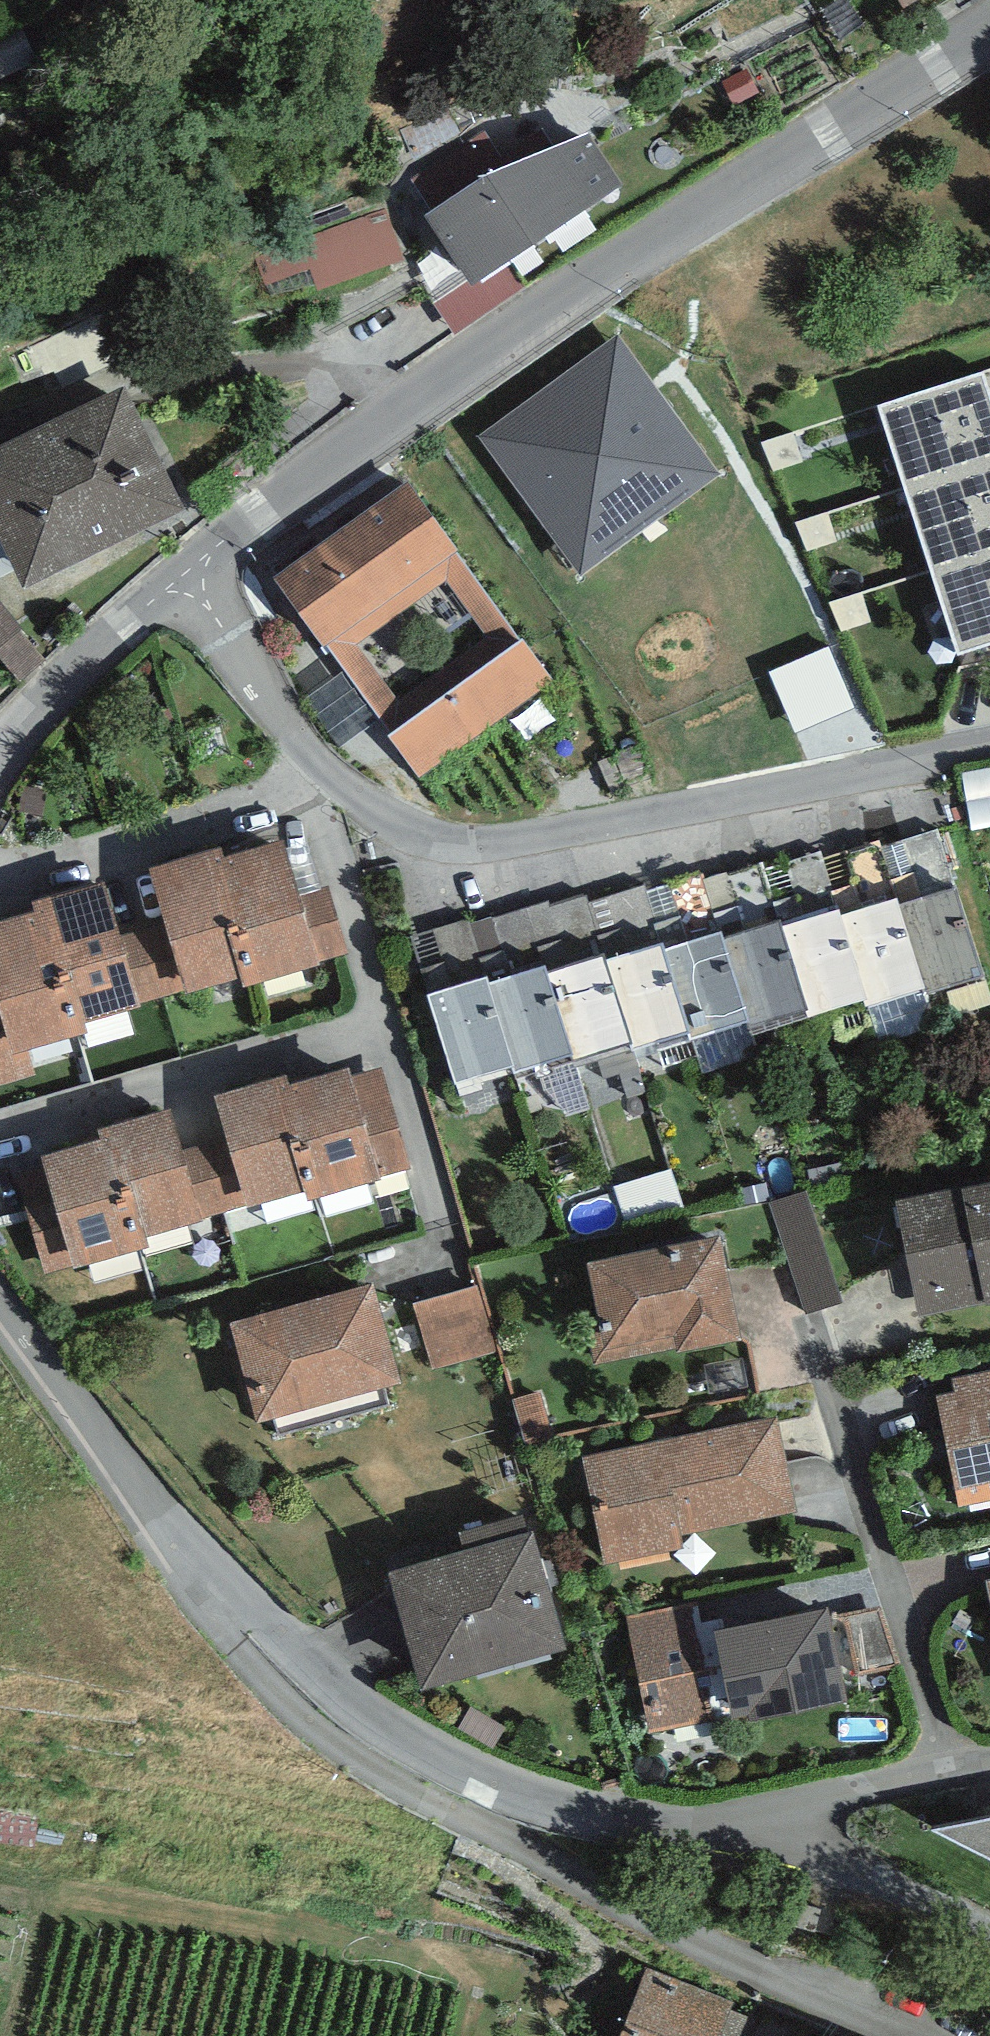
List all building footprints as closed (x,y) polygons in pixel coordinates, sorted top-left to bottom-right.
[(904,9),(919,0),(898,0),(904,9)] [(483,176),(425,214),(472,285),(624,184),(594,134),(483,176)] [(400,204),(265,241),(275,278),(320,265),(326,288),(417,263),(400,204)] [(618,336),(479,436),(580,576),(718,476),(618,336)] [(877,406),(904,489),(989,461),(989,401),(981,372),(877,406)] [(0,445),(0,541),(23,589),(186,508),(124,387),(0,445)] [(904,489),(932,574),(989,555),(989,461),(904,489)] [(408,482),(273,577),(323,647),(326,645),(458,551),(408,482)] [(522,638),(458,551),(326,645),(334,657),(356,643),(446,582),(497,657),(522,638)] [(932,574),(959,657),(989,647),(989,555),(932,574)] [(0,601),(0,659),(21,684),(47,663),(20,631),(23,628),(0,601)] [(391,734),(388,737),(418,779),(553,681),(522,638),(497,657),(412,719),(391,734)] [(412,719),(356,643),(334,657),(391,734),(412,719)] [(938,829),(882,847),(925,988),(927,995),(984,977),(938,829)] [(283,840),(222,858),(242,925),(225,930),(240,980),(242,987),(320,965),(318,961),(301,895),(283,840)] [(881,842),(823,860),(866,1001),(868,1006),(925,988),(882,847),(881,842)] [(219,848),(150,868),(166,922),(185,990),(187,996),(240,980),(225,930),(242,925),(222,858),(219,848)] [(820,852),(764,870),(810,1018),(866,1001),(823,860),(820,852)] [(761,862),(703,881),(719,932),(748,1021),(753,1036),(810,1018),(764,870),(761,862)] [(104,882),(32,902),(36,914),(54,909),(86,1024),(140,1008),(139,1004),(119,935),(104,882)] [(645,886),(589,903),(590,906),(633,1047),(687,1031),(653,924),(656,923),(647,893),(645,886)] [(669,886),(647,893),(656,923),(653,924),(687,1031),(690,1039),(748,1021),(719,932),(686,942),(669,886)] [(330,887),(301,895),(318,961),(347,954),(330,887)] [(550,901),(526,908),(570,1056),(573,1065),(633,1047),(590,906),(589,903),(587,895),(552,905),(550,901)] [(526,908),(469,925),(513,1065),(515,1073),(570,1056),(526,908)] [(0,923),(0,1014),(12,1055),(30,1050),(88,1033),(86,1024),(54,909),(36,914),(0,923)] [(467,918),(410,935),(453,1074),(455,1082),(513,1065),(469,925),(467,918)] [(166,922),(119,935),(139,1004),(185,990),(166,922)] [(37,1075),(30,1050),(12,1055),(0,1014),(0,1085),(37,1075)] [(275,1088),(304,1192),(306,1201),(380,1180),(379,1177),(350,1078),(348,1069),(290,1084),(275,1088)] [(381,1069),(350,1078),(379,1177),(410,1168),(381,1069)] [(246,1204),(246,1208),(304,1192),(275,1088),(290,1084),(288,1076),(216,1096),(227,1138),(246,1204)] [(98,1130),(101,1141),(117,1136),(146,1238),(203,1222),(202,1216),(183,1151),(171,1109),(98,1130)] [(101,1141),(43,1158),(53,1200),(71,1265),(72,1269),(149,1246),(146,1238),(117,1136),(101,1141)] [(227,1138),(183,1151),(202,1216),(246,1204),(227,1138)] [(917,1315),(984,1302),(985,1306),(989,1305),(989,1182),(895,1201),(917,1315)] [(807,1191),(768,1203),(803,1315),(841,1303),(807,1191)] [(45,1273),(71,1265),(53,1200),(25,1208),(45,1273)] [(715,1237),(588,1264),(600,1327),(588,1330),(595,1364),(678,1347),(680,1354),(738,1341),(715,1237)] [(373,1284),(228,1323),(256,1421),(400,1381),(373,1284)] [(480,1286),(413,1305),(431,1370),(499,1350),(480,1286)] [(952,1378),(955,1392),(935,1396),(957,1508),(989,1501),(989,1370),(952,1378)] [(777,1417),(581,1457),(603,1565),(684,1549),(681,1535),(796,1511),(777,1417)] [(459,1534),(464,1550),(528,1532),(523,1516),(459,1534)] [(464,1550),(387,1572),(421,1692),(566,1651),(532,1531),(528,1532),(464,1550)] [(692,1602),(624,1617),(649,1735),(729,1718),(731,1726),(847,1701),(827,1609),(700,1636),(692,1602)] [(858,1608),(865,1661),(901,1657),(894,1604),(858,1608)] [(932,1830),(989,1860),(989,1819),(932,1830)] [(647,1967),(620,2035),(720,2035),(730,2012),(734,2003),(647,1967)] [(730,2012),(720,2035),(750,2035),(756,2021),(730,2012)]
